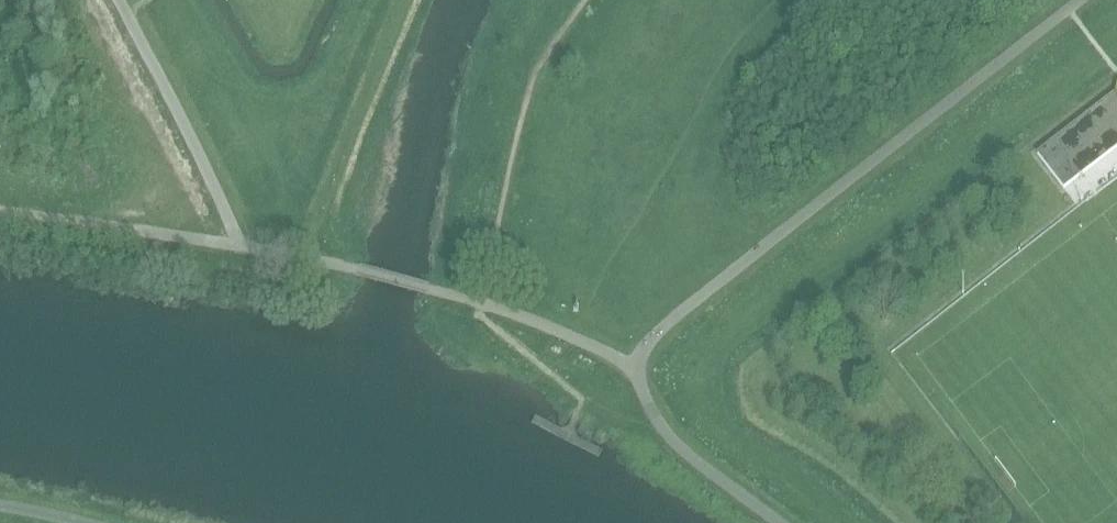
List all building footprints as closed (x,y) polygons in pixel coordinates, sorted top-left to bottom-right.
[(1064,189),(1116,148),(1116,100),(1114,96),(1038,154),(1064,189)]
